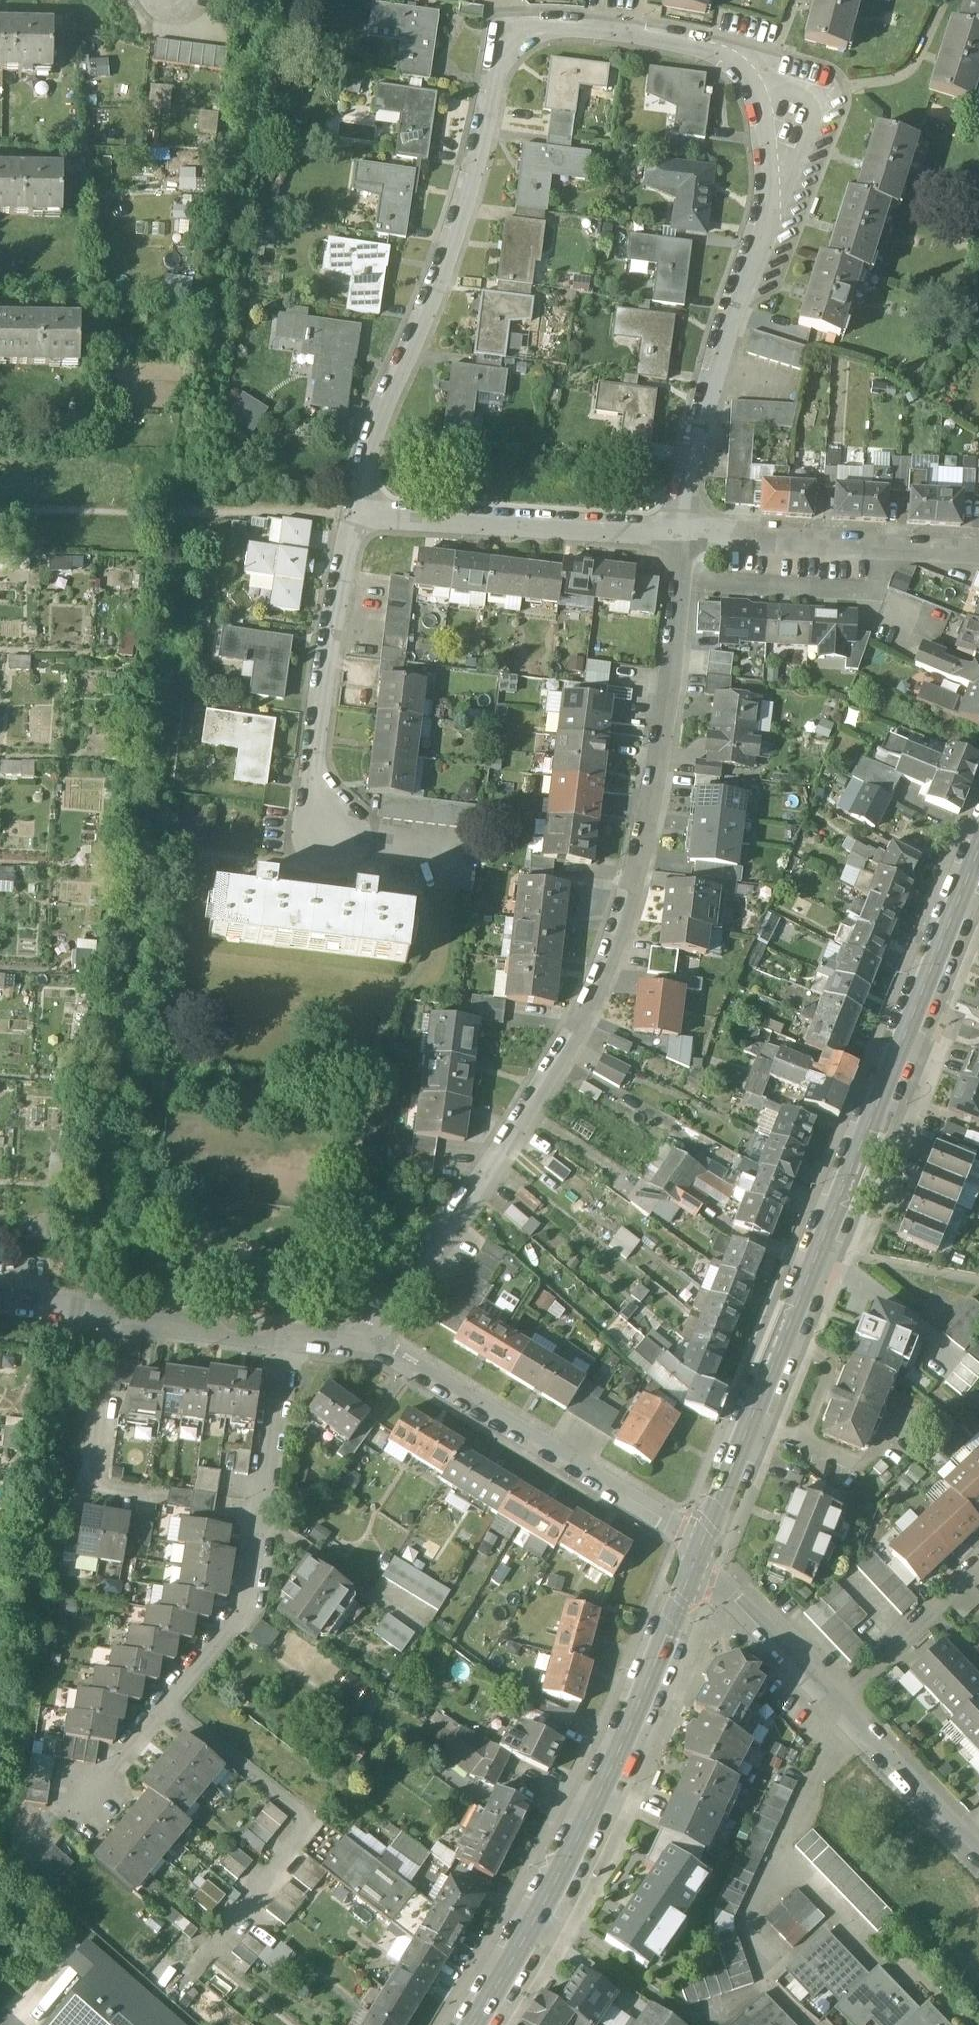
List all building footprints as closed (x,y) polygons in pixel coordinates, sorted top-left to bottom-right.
[(387,6),(403,9),(404,0),(388,0),(387,6)] [(662,6),(704,14),(707,0),(663,0),(662,6)] [(804,41),(845,51),(859,0),(814,0),(804,41)] [(958,25),(978,32),(978,0),(966,0),(958,25)] [(387,6),(372,4),(369,28),(371,28),(371,27),(402,32),(396,77),(401,77),(403,65),(431,69),(439,14),(403,9),(387,6)] [(484,8),(460,5),(459,16),(482,20),(484,8)] [(930,90),(971,103),(978,76),(978,32),(958,25),(950,22),(930,90)] [(0,23),(0,71),(53,72),(53,24),(0,23)] [(170,43),(158,42),(155,62),(167,63),(170,43)] [(181,45),(170,43),(167,63),(179,65),(181,45)] [(193,46),(181,45),(179,65),(190,66),(193,46)] [(204,48),(193,46),(190,66),(202,68),(204,48)] [(216,49),(204,48),(202,68),(214,69),(216,49)] [(228,51),(216,49),(214,69),(225,71),(228,51)] [(110,76),(109,59),(89,60),(90,77),(110,76)] [(609,67),(550,59),(544,111),(551,112),(575,115),(579,81),(606,85),(609,67)] [(431,69),(403,65),(401,77),(429,81),(431,69)] [(705,75),(649,68),(646,93),(677,97),(674,123),(706,128),(710,98),(702,97),(705,75)] [(170,110),(173,88),(155,85),(152,108),(170,110)] [(437,94),(377,85),(373,105),(402,109),(397,146),(429,150),(437,94)] [(575,115),(551,112),(550,124),(573,127),(575,115)] [(706,128),(674,123),(672,135),(704,139),(706,128)] [(573,127),(550,124),(548,137),(572,140),(573,127)] [(917,141),(877,128),(855,194),(889,205),(896,208),(917,141)] [(548,137),(546,148),(570,151),(572,140),(548,137)] [(516,209),(545,213),(547,213),(551,184),(547,184),(549,169),(572,172),(572,180),(587,182),(591,154),(570,151),(546,148),(523,145),(515,209),(516,209)] [(429,150),(397,146),(395,157),(427,162),(429,150)] [(713,169),(649,160),(647,180),(678,184),(674,217),(706,221),(713,169)] [(415,172),(356,164),(352,187),(380,191),(374,235),(380,236),(381,224),(407,227),(415,172)] [(0,167),(0,215),(61,216),(62,168),(0,167)] [(185,189),(184,167),(147,168),(148,190),(185,189)] [(855,194),(848,192),(826,259),(860,270),(867,272),(889,205),(855,194)] [(516,209),(515,221),(543,225),(545,213),(516,209)] [(706,221),(674,217),(673,228),(705,232),(706,221)] [(544,225),(543,225),(515,221),(505,220),(497,283),(498,283),(529,287),(533,252),(541,253),(544,225)] [(407,227),(381,224),(380,236),(405,240),(407,227)] [(692,243),(629,235),(626,256),(658,260),(654,291),(685,295),(692,243)] [(388,249),(329,241),(325,269),(352,272),(346,311),(359,313),(360,302),(380,305),(388,249)] [(826,259),(819,257),(798,324),(839,337),(860,270),(826,259)] [(529,287),(498,283),(496,295),(527,299),(529,287)] [(685,295),(654,291),(652,302),(684,306),(685,295)] [(534,299),(527,299),(496,295),(481,293),(473,356),(477,357),(502,360),(505,360),(511,316),(531,319),(534,299)] [(380,305),(360,302),(359,313),(378,316),(380,305)] [(674,318),(616,310),(612,338),(640,341),(637,365),(667,369),(674,318)] [(0,318),(0,366),(79,367),(80,319),(0,318)] [(358,330),(280,319),(277,339),(305,343),(303,356),(321,358),(317,387),(319,387),(316,407),(344,411),(353,350),(355,350),(358,330)] [(809,350),(753,331),(746,354),(805,372),(809,350)] [(477,357),(475,369),(500,372),(502,360),(477,357)] [(667,369),(637,365),(635,377),(665,381),(667,369)] [(507,373),(500,372),(475,369),(451,366),(443,429),(471,433),(477,390),(504,394),(507,373)] [(656,392),(598,384),(595,404),(618,407),(617,416),(623,417),(619,440),(649,444),(656,392)] [(261,430),(268,404),(238,396),(231,422),(261,430)] [(795,406),(730,402),(729,426),(753,428),(791,429),(795,406)] [(753,428),(729,426),(725,482),(749,483),(753,428)] [(649,444),(619,440),(618,451),(648,455),(649,444)] [(648,455),(618,451),(615,462),(651,465),(652,456),(648,455)] [(839,454),(826,453),(825,470),(838,470),(838,468),(839,454)] [(901,460),(889,459),(888,471),(891,472),(889,491),(899,492),(901,460)] [(837,481),(832,488),(831,490),(836,490),(834,521),(859,522),(861,490),(862,469),(838,468),(838,470),(837,481)] [(786,518),(788,485),(788,470),(773,469),(772,484),(755,483),(754,508),(761,509),(760,516),(786,518)] [(838,470),(825,470),(825,473),(824,488),(832,488),(837,481),(838,470)] [(885,524),(887,491),(889,491),(891,472),(888,471),(873,471),(872,490),(861,490),(859,522),(885,524)] [(910,473),(900,472),(899,492),(909,492),(910,473)] [(825,473),(818,473),(817,487),(824,488),(825,473)] [(936,494),(926,493),(927,474),(910,473),(909,492),(911,493),(909,525),(934,526),(936,494)] [(749,483),(725,482),(723,507),(754,509),(754,508),(755,483),(749,483)] [(817,487),(788,485),(786,518),(811,519),(813,488),(817,488),(817,487)] [(962,495),(936,494),(934,526),(960,528),(962,495)] [(279,545),(308,549),(312,525),(282,520),(279,545)] [(269,610),(299,614),(308,549),(279,545),(278,550),(248,546),(244,575),(273,579),(269,610)] [(449,592),(454,559),(418,555),(415,581),(414,588),(449,592)] [(7,559),(8,573),(29,572),(29,558),(7,559)] [(49,559),(49,573),(71,573),(72,559),(49,559)] [(485,597),(489,564),(454,559),(449,592),(485,597)] [(594,600),(598,568),(562,563),(561,573),(558,596),(594,600)] [(521,601),(525,568),(489,564),(485,597),(521,601)] [(558,596),(561,573),(525,568),(521,601),(557,606),(558,596)] [(633,578),(634,572),(598,568),(594,600),(630,605),(633,578)] [(976,574),(970,590),(978,594),(978,576),(976,574)] [(389,589),(413,592),(414,588),(415,581),(391,578),(389,589)] [(658,581),(633,578),(630,605),(629,612),(654,615),(658,581)] [(388,601),(412,604),(413,592),(389,589),(388,601)] [(386,613),(410,616),(412,604),(388,601),(386,613)] [(765,644),(767,608),(747,607),(747,605),(723,603),(723,606),(721,636),(721,644),(737,644),(737,643),(765,644)] [(723,606),(699,605),(697,634),(721,636),(723,606)] [(809,610),(767,608),(765,644),(807,646),(809,610)] [(855,613),(809,610),(807,646),(819,647),(819,657),(846,658),(847,658),(848,644),(853,644),(854,634),(855,613)] [(385,625),(409,628),(410,616),(386,613),(385,625)] [(968,621),(956,653),(978,662),(978,625),(974,623),(968,621)] [(383,637),(407,640),(409,628),(385,625),(383,637)] [(291,641),(224,631),(220,659),(255,664),(251,696),(282,700),(291,641)] [(871,635),(854,634),(853,644),(848,644),(847,658),(846,658),(845,670),(858,671),(871,635)] [(135,637),(120,635),(118,657),(132,658),(135,637)] [(382,649),(406,652),(407,640),(383,637),(382,649)] [(941,661),(944,655),(922,646),(914,666),(928,672),(970,690),(971,689),(978,692),(978,668),(975,678),(968,675),(970,672),(941,661)] [(380,661),(404,664),(406,652),(382,649),(380,661)] [(733,656),(709,653),(708,665),(731,667),(733,656)] [(31,658),(9,657),(9,672),(30,672),(31,658)] [(585,674),(609,677),(610,665),(586,662),(585,674)] [(731,667),(708,665),(706,677),(730,679),(731,667)] [(584,686),(607,689),(609,677),(585,674),(584,686)] [(706,677),(706,676),(704,696),(717,697),(717,696),(729,698),(731,680),(730,679),(706,677)] [(382,677),(378,714),(414,718),(416,701),(422,701),(424,682),(382,677)] [(578,697),(606,701),(607,689),(584,686),(580,685),(578,697)] [(942,695),(922,687),(916,702),(936,711),(942,695)] [(971,689),(970,690),(965,704),(942,695),(936,711),(978,728),(978,692),(971,689)] [(561,717),(608,723),(611,702),(606,701),(578,697),(563,696),(561,717)] [(729,698),(717,696),(717,697),(713,728),(753,733),(757,701),(729,698)] [(275,723),(207,713),(203,745),(246,751),(244,769),(268,773),(275,723)] [(378,714),(373,753),(411,758),(415,758),(417,740),(412,739),(414,718),(378,714)] [(558,738),(606,743),(608,723),(561,717),(558,738)] [(753,733),(713,728),(709,763),(709,764),(721,765),(749,769),(750,759),(756,759),(758,744),(752,743),(753,733)] [(556,758),(603,764),(606,743),(558,738),(556,758)] [(894,743),(883,738),(877,751),(888,757),(888,756),(894,743)] [(905,747),(894,742),(894,743),(888,756),(889,757),(900,761),(905,747)] [(941,762),(905,747),(900,761),(969,790),(978,767),(978,760),(947,747),(941,762)] [(373,753),(368,793),(382,795),(394,797),(405,798),(410,799),(413,776),(408,775),(411,758),(373,753)] [(900,761),(889,757),(884,768),(895,773),(900,761)] [(553,779),(601,785),(603,764),(556,758),(553,779)] [(884,768),(863,759),(851,780),(854,781),(862,786),(888,799),(900,777),(894,775),(895,773),(884,768)] [(709,763),(696,761),(694,776),(719,779),(721,765),(709,764),(709,763)] [(925,783),(931,786),(925,801),(959,815),(969,790),(900,761),(895,773),(894,775),(900,777),(923,787),(925,783)] [(0,762),(0,763),(0,777),(22,778),(22,763),(0,762)] [(268,773),(244,769),(242,784),(266,787),(268,773)] [(718,794),(719,779),(697,777),(695,791),(718,794)] [(550,799),(598,805),(601,785),(553,779),(550,799)] [(862,786),(854,781),(843,802),(854,809),(856,805),(853,803),(862,786)] [(888,799),(862,786),(853,803),(856,805),(854,809),(851,816),(874,828),(889,800),(888,799)] [(743,821),(745,798),(699,792),(696,816),(743,821)] [(391,821),(394,797),(382,795),(379,819),(391,821)] [(402,822),(405,798),(394,797),(391,821),(402,822)] [(413,823),(416,799),(410,799),(405,798),(402,822),(413,823)] [(424,825),(427,801),(416,799),(413,823),(424,825)] [(548,820),(596,826),(598,805),(550,799),(548,820)] [(436,826),(439,802),(427,801),(424,825),(436,826)] [(447,827),(450,803),(439,802),(436,826),(447,827)] [(458,829),(461,805),(450,803),(447,827),(458,829)] [(469,830),(472,806),(461,805),(458,829),(469,830)] [(481,832),(484,808),(472,806),(469,830),(481,832)] [(740,845),(743,821),(696,816),(693,839),(740,845)] [(555,862),(591,866),(596,826),(548,820),(543,859),(543,860),(555,862)] [(737,869),(740,845),(693,839),(690,863),(695,864),(737,869)] [(866,863),(871,866),(871,867),(879,871),(909,886),(913,877),(911,876),(919,859),(890,844),(884,857),(869,849),(868,852),(854,844),(850,854),(866,863)] [(106,847),(91,845),(90,867),(105,868),(106,847)] [(543,860),(543,859),(531,858),(530,871),(553,874),(555,862),(543,860)] [(854,891),(868,898),(900,910),(909,886),(879,871),(871,867),(871,866),(866,863),(854,891)] [(737,869),(695,864),(694,878),(735,883),(737,869)] [(255,884),(253,898),(213,893),(208,938),(306,950),(312,905),(273,900),(274,886),(273,886),(276,869),(258,867),(256,884),(255,884)] [(0,869),(0,883),(14,884),(15,869),(0,869)] [(553,874),(530,871),(528,882),(552,885),(553,874)] [(411,917),(372,912),(373,899),(372,899),(374,881),(357,878),(355,897),(354,896),(352,910),(312,905),(306,950),(405,962),(411,917)] [(735,883),(694,878),(692,890),(717,893),(717,895),(735,897),(736,883),(735,883)] [(563,927),(568,887),(552,885),(528,882),(520,881),(515,921),(563,927)] [(692,890),(668,887),(663,925),(709,931),(712,931),(717,895),(717,893),(692,890)] [(868,898),(859,920),(847,913),(844,919),(849,922),(857,926),(889,938),(900,910),(868,898)] [(558,967),(563,927),(515,921),(510,962),(558,967)] [(889,938),(857,926),(849,922),(846,930),(841,928),(834,944),(843,949),(847,951),(879,963),(889,938)] [(709,931),(663,925),(660,950),(678,952),(705,956),(709,931)] [(678,952),(660,950),(650,949),(647,974),(666,976),(675,977),(678,952)] [(843,949),(834,970),(822,965),(819,970),(868,990),(879,963),(847,951),(843,949)] [(92,951),(78,950),(76,972),(91,973),(92,951)] [(553,1008),(558,967),(510,962),(505,1000),(505,1002),(553,1008)] [(868,990),(819,970),(817,977),(830,982),(823,997),(859,1012),(868,990)] [(675,977),(666,976),(665,988),(683,990),(700,992),(702,981),(675,977)] [(665,988),(639,985),(636,1009),(680,1014),(683,990),(665,988)] [(481,997),(480,1011),(504,1014),(505,1002),(505,1000),(481,997)] [(859,1012),(823,997),(817,1013),(804,1008),(802,1014),(851,1033),(859,1012)] [(680,1014),(636,1009),(634,1032),(668,1037),(677,1038),(680,1014)] [(480,1011),(478,1022),(502,1025),(504,1014),(480,1011)] [(851,1033),(802,1014),(799,1020),(812,1025),(804,1046),(823,1054),(823,1056),(839,1062),(851,1033)] [(478,1022),(431,1016),(425,1057),(473,1063),(478,1022)] [(772,1033),(761,1029),(757,1038),(768,1041),(772,1033)] [(804,1046),(772,1033),(768,1041),(820,1062),(823,1056),(823,1054),(804,1046)] [(630,1044),(610,1036),(606,1046),(626,1055),(630,1044)] [(677,1038),(668,1037),(666,1059),(689,1069),(692,1040),(677,1038)] [(766,1048),(755,1044),(753,1048),(747,1046),(744,1052),(761,1060),(766,1048)] [(779,1050),(767,1045),(766,1048),(761,1060),(774,1064),(779,1050)] [(820,1062),(818,1067),(779,1050),(774,1064),(848,1094),(858,1069),(839,1062),(823,1056),(820,1062)] [(973,1052),(961,1081),(978,1088),(978,1055),(973,1052)] [(630,1069),(603,1056),(593,1074),(619,1089),(630,1069)] [(468,1103),(473,1063),(425,1057),(420,1097),(468,1103)] [(774,1064),(761,1060),(747,1095),(751,1097),(752,1096),(761,1100),(770,1078),(769,1077),(774,1064)] [(848,1094),(774,1064),(769,1077),(770,1078),(798,1090),(804,1088),(809,1090),(803,1104),(838,1118),(848,1094)] [(961,1081),(949,1112),(978,1124),(978,1088),(961,1081)] [(601,1093),(584,1083),(578,1092),(596,1102),(601,1093)] [(761,1100),(752,1096),(751,1097),(748,1104),(763,1111),(764,1109),(762,1109),(765,1102),(761,1100)] [(463,1142),(468,1103),(420,1097),(416,1135),(415,1136),(437,1139),(463,1142)] [(765,1111),(779,1117),(770,1139),(803,1152),(814,1122),(782,1110),(765,1102),(762,1109),(764,1109),(765,1111)] [(756,1133),(770,1139),(779,1117),(765,1111),(756,1133)] [(968,1132),(946,1123),(942,1135),(963,1143),(968,1132)] [(412,1149),(436,1152),(437,1139),(415,1136),(416,1135),(414,1135),(412,1149)] [(803,1152),(770,1139),(758,1169),(761,1170),(791,1182),(797,1169),(796,1169),(803,1152)] [(974,1160),(935,1145),(926,1169),(964,1184),(974,1160)] [(410,1160),(434,1163),(436,1152),(412,1149),(410,1160)] [(674,1152),(650,1187),(663,1196),(673,1203),(697,1167),(674,1152)] [(565,1169),(546,1154),(538,1164),(557,1179),(565,1169)] [(409,1172),(433,1175),(434,1163),(410,1160),(409,1172)] [(758,1169),(745,1162),(738,1175),(755,1184),(761,1170),(758,1169)] [(730,1175),(710,1163),(704,1172),(725,1185),(730,1175)] [(964,1184),(926,1169),(916,1192),(955,1207),(964,1184)] [(745,1198),(779,1211),(791,1182),(761,1170),(755,1184),(738,1175),(732,1172),(730,1175),(725,1185),(734,1191),(745,1198)] [(650,1187),(644,1184),(630,1203),(648,1217),(663,1196),(650,1187)] [(521,1189),(514,1198),(533,1214),(540,1205),(521,1189)] [(745,1198),(734,1191),(730,1198),(743,1203),(734,1225),(768,1239),(779,1211),(745,1198)] [(955,1207),(916,1192),(907,1215),(945,1230),(955,1207)] [(529,1222),(511,1206),(503,1215),(521,1231),(529,1222)] [(945,1230),(907,1215),(897,1239),(935,1254),(945,1230)] [(630,1259),(640,1237),(620,1228),(610,1249),(630,1259)] [(507,1254),(487,1241),(437,1323),(457,1335),(472,1311),(507,1254)] [(763,1254),(732,1242),(722,1265),(712,1261),(709,1267),(720,1271),(751,1284),(763,1254)] [(751,1284),(720,1271),(712,1290),(701,1285),(699,1292),(710,1296),(741,1309),(751,1284)] [(647,1295),(640,1290),(633,1299),(639,1304),(647,1295)] [(741,1309),(710,1296),(702,1315),(691,1311),(689,1317),(700,1321),(730,1334),(741,1309)] [(943,1334),(965,1351),(978,1334),(978,1305),(976,1302),(969,1300),(943,1334)] [(636,1310),(630,1304),(619,1317),(625,1322),(636,1310)] [(890,1311),(876,1306),(868,1325),(861,1322),(853,1341),(861,1344),(853,1362),(891,1377),(894,1378),(912,1331),(898,1326),(900,1320),(889,1315),(890,1311)] [(528,1345),(472,1311),(457,1335),(453,1343),(509,1377),(528,1345)] [(730,1334),(700,1321),(692,1340),(686,1338),(683,1344),(690,1347),(720,1359),(730,1334)] [(669,1348),(651,1333),(645,1339),(664,1355),(669,1348)] [(664,1355),(645,1339),(637,1349),(654,1365),(664,1355)] [(584,1379),(528,1345),(509,1377),(565,1411),(567,1408),(578,1390),(584,1379)] [(720,1359),(690,1347),(681,1369),(680,1370),(694,1382),(709,1388),(710,1387),(715,1374),(714,1374),(720,1359)] [(13,1375),(14,1353),(0,1352),(0,1375),(13,1375)] [(654,1365),(689,1395),(683,1408),(717,1422),(728,1394),(710,1387),(709,1388),(694,1382),(680,1370),(681,1369),(664,1355),(654,1365)] [(978,1380),(978,1365),(968,1356),(961,1365),(978,1380)] [(111,1383),(122,1385),(125,1361),(114,1360),(111,1383)] [(138,1363),(125,1361),(122,1385),(130,1386),(131,1385),(134,1385),(136,1372),(137,1372),(138,1363)] [(891,1377),(853,1362),(823,1437),(860,1452),(891,1377)] [(978,1380),(961,1365),(953,1374),(971,1389),(978,1380)] [(187,1372),(166,1369),(165,1376),(159,1417),(181,1419),(187,1372)] [(209,1374),(203,1417),(225,1419),(231,1372),(210,1369),(209,1374)] [(137,1372),(136,1372),(134,1385),(131,1385),(130,1386),(118,1418),(158,1423),(159,1417),(165,1376),(137,1372)] [(209,1374),(187,1372),(181,1419),(203,1422),(203,1417),(209,1374)] [(260,1375),(231,1372),(225,1419),(254,1423),(260,1375)] [(971,1389),(953,1374),(946,1383),(964,1398),(971,1389)] [(370,1415),(328,1384),(306,1414),(346,1443),(348,1445),(354,1437),(368,1417),(370,1415)] [(617,1414),(578,1390),(567,1408),(606,1433),(617,1414)] [(678,1418),(643,1396),(614,1444),(649,1465),(664,1441),(662,1440),(667,1433),(668,1433),(678,1418)] [(463,1445),(407,1411),(388,1442),(444,1477),(460,1450),(463,1445)] [(368,1417),(354,1437),(363,1444),(377,1424),(368,1417)] [(8,1418),(4,1446),(21,1449),(25,1421),(8,1418)] [(363,1444),(354,1437),(348,1445),(346,1443),(337,1455),(348,1464),(363,1444)] [(460,1450),(444,1477),(441,1482),(497,1516),(516,1485),(460,1450)] [(250,1453),(237,1451),(234,1475),(247,1477),(250,1453)] [(975,1455),(959,1470),(978,1491),(978,1460),(975,1455)] [(220,1472),(196,1469),(194,1481),(218,1485),(220,1472)] [(959,1470),(943,1485),(950,1492),(974,1518),(978,1513),(978,1491),(959,1470)] [(218,1485),(194,1481),(192,1493),(216,1497),(218,1485)] [(572,1519),(516,1485),(497,1516),(552,1550),(556,1545),(572,1519)] [(190,1511),(192,1493),(169,1489),(166,1507),(190,1511)] [(950,1492),(935,1507),(966,1540),(978,1528),(978,1523),(974,1518),(950,1492)] [(216,1497),(192,1493),(190,1511),(213,1515),(216,1497)] [(840,1511),(796,1493),(766,1569),(810,1587),(840,1511)] [(966,1540),(935,1507),(919,1522),(950,1555),(966,1540)] [(107,1513),(83,1509),(80,1525),(77,1548),(75,1557),(99,1561),(107,1513)] [(213,1515),(190,1511),(188,1522),(212,1527),(213,1515)] [(130,1517),(107,1513),(99,1561),(123,1565),(126,1544),(129,1521),(130,1517)] [(631,1548),(575,1513),(572,1519),(556,1545),(612,1579),(631,1548)] [(141,1523),(129,1521),(126,1544),(138,1546),(141,1523)] [(188,1522),(181,1521),(178,1545),(186,1546),(226,1553),(229,1530),(212,1527),(188,1522)] [(950,1555),(919,1522),(904,1536),(935,1569),(950,1555)] [(80,1525),(69,1523),(65,1546),(77,1548),(80,1525)] [(153,1525),(141,1523),(138,1546),(149,1548),(153,1525)] [(935,1569),(904,1536),(887,1551),(896,1560),(915,1580),(919,1584),(935,1569)] [(226,1553),(186,1546),(182,1569),(230,1577),(234,1554),(226,1553)] [(870,1551),(854,1566),(862,1574),(878,1559),(870,1551)] [(351,1590),(306,1558),(291,1580),(296,1584),(292,1590),(287,1587),(280,1598),(284,1601),(276,1613),(315,1641),(351,1590)] [(450,1592),(394,1558),(382,1577),(438,1612),(450,1592)] [(878,1559),(862,1574),(870,1583),(886,1568),(878,1559)] [(915,1580),(896,1560),(887,1568),(894,1576),(902,1584),(906,1589),(915,1580)] [(886,1568),(870,1583),(878,1591),(894,1576),(887,1568),(886,1568)] [(230,1577),(182,1569),(179,1592),(212,1597),(226,1600),(230,1577)] [(894,1576),(878,1591),(886,1599),(902,1584),(894,1576)] [(844,1592),(836,1584),(820,1599),(828,1607),(844,1592)] [(902,1584),(886,1599),(894,1608),(910,1593),(906,1589),(902,1584)] [(179,1592),(165,1590),(161,1612),(195,1618),(209,1620),(212,1597),(179,1592)] [(910,1593),(894,1608),(901,1616),(917,1601),(910,1593)] [(828,1607),(820,1599),(804,1614),(851,1664),(867,1649),(851,1632),(843,1624),(836,1616),(828,1607)] [(851,1601),(836,1616),(843,1624),(859,1609),(851,1601)] [(599,1613),(566,1604),(552,1655),(584,1663),(590,1643),(591,1643),(594,1633),(593,1632),(599,1613)] [(859,1609),(843,1624),(851,1632),(867,1617),(859,1609)] [(161,1612),(147,1610),(144,1633),(177,1638),(191,1641),(195,1618),(161,1612)] [(414,1634),(388,1615),(374,1634),(400,1653),(414,1634)] [(279,1634),(260,1621),(253,1631),(272,1644),(279,1634)] [(144,1633),(130,1631),(127,1654),(160,1659),(174,1661),(177,1638),(144,1633)] [(272,1644),(253,1631),(246,1640),(265,1654),(272,1644)] [(942,1642),(908,1673),(924,1689),(957,1658),(942,1642)] [(127,1654),(113,1651),(109,1674),(143,1680),(157,1682),(160,1659),(127,1654)] [(584,1663),(552,1655),(541,1694),(580,1705),(591,1665),(584,1663)] [(735,1657),(712,1664),(703,1680),(712,1685),(705,1699),(702,1698),(697,1699),(692,1707),(694,1711),(703,1717),(749,1743),(761,1720),(747,1712),(763,1683),(750,1676),(754,1668),(735,1657)] [(957,1658),(924,1689),(939,1705),(972,1673),(957,1658)] [(895,1669),(875,1688),(884,1696),(903,1677),(895,1669)] [(109,1674),(95,1672),(92,1695),(126,1700),(140,1702),(143,1680),(109,1674)] [(356,1700),(368,1686),(350,1672),(338,1686),(356,1700)] [(939,1705),(953,1720),(978,1696),(978,1681),(972,1673),(939,1705)] [(92,1695),(78,1693),(75,1715),(116,1722),(122,1723),(126,1700),(92,1695)] [(953,1720),(949,1724),(964,1740),(978,1725),(978,1696),(953,1720)] [(570,1715),(550,1706),(545,1716),(565,1726),(570,1715)] [(75,1715),(69,1714),(65,1738),(75,1740),(87,1741),(99,1743),(112,1745),(116,1722),(75,1715)] [(514,1719),(504,1714),(501,1722),(510,1727),(514,1719)] [(749,1743),(703,1717),(697,1729),(692,1726),(686,1734),(685,1740),(688,1741),(683,1754),(683,1757),(692,1761),(730,1779),(749,1743)] [(490,1744),(461,1729),(446,1718),(438,1728),(453,1739),(454,1739),(482,1761),(490,1744)] [(438,1728),(432,1723),(426,1732),(447,1748),(453,1739),(438,1728)] [(561,1743),(525,1725),(517,1739),(506,1733),(498,1749),(498,1750),(510,1755),(546,1773),(561,1743)] [(964,1740),(978,1755),(978,1725),(964,1740)] [(223,1767),(185,1736),(171,1753),(209,1784),(223,1767)] [(65,1738),(63,1738),(60,1761),(71,1762),(75,1740),(65,1738)] [(502,1770),(482,1761),(454,1739),(453,1739),(447,1748),(443,1754),(470,1775),(470,1776),(493,1788),(502,1770)] [(87,1741),(75,1740),(71,1762),(83,1764),(87,1741)] [(99,1743),(87,1741),(83,1764),(95,1766),(99,1743)] [(498,1749),(490,1744),(482,1761),(502,1770),(510,1755),(498,1750),(498,1749)] [(209,1784),(171,1753),(156,1770),(195,1801),(209,1784)] [(54,1760),(31,1756),(30,1768),(52,1771),(54,1760)] [(730,1779),(692,1761),(676,1797),(719,1817),(735,1782),(730,1779)] [(52,1771),(30,1768),(28,1779),(50,1783),(52,1771)] [(195,1801),(156,1770),(142,1787),(150,1793),(181,1819),(195,1801)] [(796,1784),(782,1777),(778,1787),(792,1794),(796,1784)] [(50,1783),(28,1779),(26,1791),(49,1795),(50,1783)] [(773,1785),(769,1795),(787,1804),(792,1794),(778,1787),(773,1785)] [(530,1807),(497,1790),(485,1813),(517,1830),(530,1807)] [(49,1795),(26,1791),(24,1803),(47,1807),(49,1795)] [(181,1819),(150,1793),(136,1810),(175,1842),(189,1825),(181,1819)] [(769,1795),(763,1806),(782,1815),(787,1804),(769,1795)] [(719,1817),(676,1797),(659,1833),(703,1853),(719,1817)] [(288,1819),(269,1804),(254,1822),(273,1837),(288,1819)] [(763,1806),(758,1816),(778,1825),(782,1815),(763,1806)] [(175,1842),(136,1810),(122,1827),(160,1859),(175,1842)] [(517,1830),(485,1813),(481,1821),(474,1817),(465,1833),(505,1854),(517,1830)] [(778,1825),(758,1816),(753,1827),(773,1836),(778,1825)] [(273,1837),(254,1822),(247,1831),(265,1846),(273,1837)] [(321,1862),(335,1834),(319,1826),(305,1853),(321,1862)] [(160,1859),(122,1827),(108,1844),(146,1876),(160,1859)] [(773,1836),(753,1827),(748,1837),(768,1846),(773,1836)] [(820,1839),(812,1831),(795,1847),(803,1856),(820,1839)] [(432,1856),(401,1833),(396,1839),(410,1850),(410,1852),(414,1855),(411,1859),(423,1868),(432,1856)] [(505,1854),(465,1833),(457,1849),(464,1853),(459,1862),(492,1880),(505,1854)] [(637,1895),(679,1923),(711,1876),(697,1867),(703,1853),(659,1833),(648,1858),(654,1862),(648,1870),(652,1873),(637,1895)] [(768,1846),(748,1837),(743,1847),(763,1856),(768,1846)] [(829,1848),(820,1839),(803,1856),(811,1864),(829,1848)] [(378,1864),(349,1841),(323,1872),(326,1874),(401,1932),(409,1922),(409,1920),(408,1919),(400,1912),(415,1893),(378,1864)] [(146,1876),(108,1844),(94,1862),(132,1893),(146,1876)] [(253,1863),(234,1847),(227,1857),(245,1872),(253,1863)] [(763,1856),(743,1847),(738,1857),(758,1867),(763,1856)] [(72,1864),(55,1848),(46,1858),(65,1873),(72,1864)] [(837,1857),(829,1848),(811,1864),(820,1873),(837,1857)] [(401,1866),(384,1855),(378,1864),(393,1876),(401,1866)] [(245,1872),(227,1857),(219,1866),(238,1881),(245,1872)] [(758,1867),(738,1857),(734,1868),(754,1877),(758,1867)] [(845,1865),(837,1857),(820,1873),(828,1882),(845,1865)] [(65,1873),(46,1858),(30,1877),(48,1893),(65,1873)] [(323,1872),(308,1859),(300,1869),(318,1884),(326,1874),(323,1872)] [(854,1874),(845,1865),(828,1882),(836,1890),(854,1874)] [(734,1868),(714,1911),(734,1920),(754,1877),(734,1868)] [(318,1884),(300,1869),(293,1878),(311,1893),(318,1884)] [(862,1883),(854,1874),(836,1890),(845,1899),(862,1883)] [(422,1888),(407,1876),(401,1882),(415,1893),(417,1895),(422,1888)] [(450,1880),(433,1908),(466,1926),(481,1900),(450,1880)] [(225,1897),(207,1882),(199,1891),(218,1906),(225,1897)] [(870,1891),(862,1883),(845,1899),(853,1908),(870,1891)] [(306,1899),(288,1884),(280,1893),(299,1908),(306,1899)] [(796,1890),(781,1905),(788,1913),(803,1897),(796,1890)] [(218,1906),(199,1891),(191,1901),(210,1916),(218,1906)] [(878,1900),(870,1891),(853,1908),(861,1916),(878,1900)] [(299,1908),(280,1893),(273,1903),(292,1918),(299,1908)] [(686,1928),(679,1923),(637,1895),(605,1941),(647,1970),(653,1961),(660,1966),(686,1928)] [(803,1897),(788,1913),(794,1920),(810,1904),(803,1897)] [(887,1908),(878,1900),(861,1916),(870,1925),(887,1908)] [(285,1927),(292,1918),(273,1903),(266,1912),(285,1927)] [(810,1904),(794,1920),(801,1927),(817,1912),(810,1904)] [(772,1928),(788,1913),(781,1905),(765,1921),(772,1928)] [(433,1908),(413,1942),(414,1943),(445,1961),(466,1926),(433,1908)] [(895,1917),(887,1908),(870,1925),(878,1933),(895,1917)] [(817,1912),(801,1927),(808,1934),(824,1919),(817,1912)] [(788,1913),(772,1928),(779,1935),(794,1920),(788,1913)] [(198,1931),(179,1916),(171,1926),(190,1941),(198,1931)] [(794,1920),(779,1935),(786,1942),(801,1927),(794,1920)] [(801,1927),(786,1942),(793,1949),(808,1934),(801,1927)] [(734,1929),(714,1936),(726,1971),(680,1986),(687,2007),(754,1985),(734,1929)] [(825,1935),(787,1971),(807,1992),(820,1979),(842,2002),(867,1978),(825,1935)] [(265,1951),(247,1936),(240,1945),(258,1960),(265,1951)] [(86,1943),(84,1944),(85,1945),(71,1960),(89,1975),(45,2024),(179,2024),(86,1943)] [(445,1961),(414,1943),(399,1967),(430,1986),(445,1961)] [(258,1960),(240,1945),(232,1954),(250,1969),(258,1960)] [(430,1986),(399,1967),(384,1991),(416,2010),(430,1986)] [(834,2009),(850,2024),(858,2024),(870,2013),(882,2024),(905,2024),(917,2013),(875,1970),(867,1978),(842,2002),(834,2009)] [(557,2006),(575,2019),(584,2024),(597,2024),(615,1997),(580,1973),(557,2006)] [(384,1991),(370,2015),(386,2024),(407,2024),(416,2010),(384,1991)] [(541,1995),(520,2024),(521,2024),(565,2024),(566,2024),(571,2024),(575,2019),(557,2006),(541,1995)] [(762,1995),(731,2024),(790,2024),(762,1995)] [(652,2005),(638,2024),(680,2024),(652,2005)] [(926,2005),(917,2013),(905,2024),(945,2024),(926,2005)] [(370,2015),(364,2024),(386,2024),(370,2015)]
